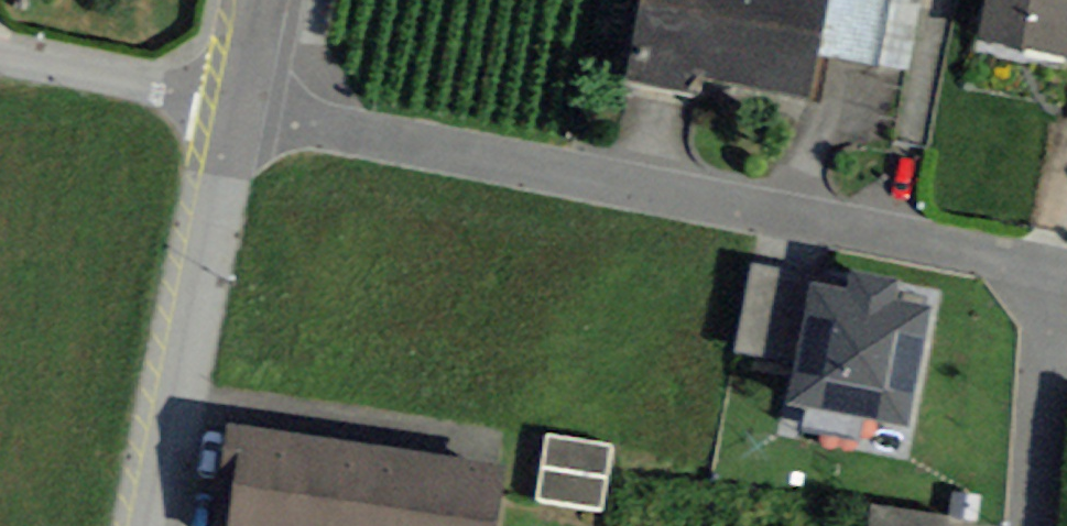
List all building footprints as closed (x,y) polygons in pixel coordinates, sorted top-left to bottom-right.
[(623,83),(690,96),(694,76),(810,98),(819,54),(829,0),(639,0),(623,83)] [(819,54),(874,65),(888,0),(829,0),(819,54)] [(874,65),(907,72),(922,0),(888,0),(874,65)] [(977,41),(1066,58),(1066,0),(985,0),(977,41)] [(783,361),(801,274),(751,264),(734,351),(783,361)] [(849,290),(810,282),(785,402),(909,428),(935,307),(897,299),(901,281),(853,271),(849,290)] [(212,525),(500,525),(509,467),(227,427),(212,525)] [(612,444),(545,434),(536,500),(603,510),(612,444)] [(950,513),(870,505),(869,525),(949,525),(950,513)]
